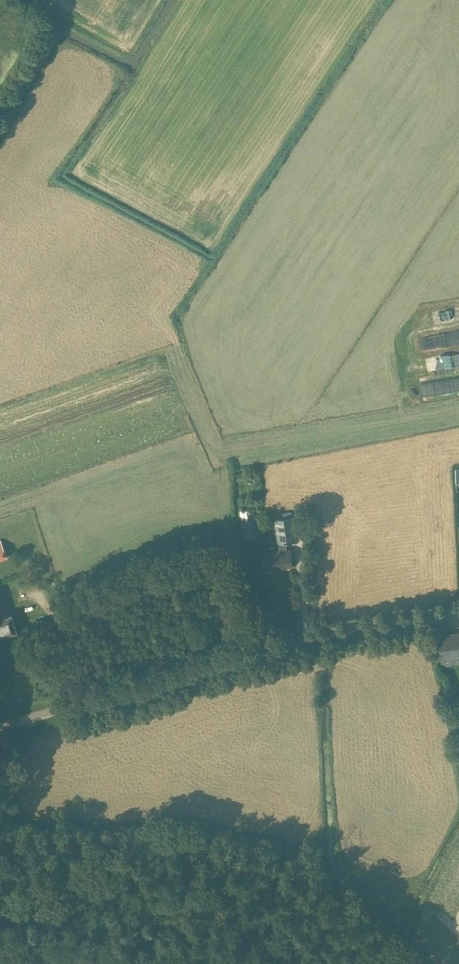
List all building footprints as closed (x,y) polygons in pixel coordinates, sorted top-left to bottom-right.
[(423,348),(458,342),(458,331),(421,338),(423,348)] [(430,357),(432,370),(456,366),(454,352),(430,357)] [(449,392),(448,381),(425,382),(426,393),(449,392)] [(294,539),(291,515),(274,518),(278,549),(262,551),(264,568),(291,564),(289,548),(285,548),(284,540),(294,539)] [(0,582),(0,636),(18,630),(12,612),(10,613),(0,582)] [(438,634),(441,664),(458,662),(458,631),(438,634)]
